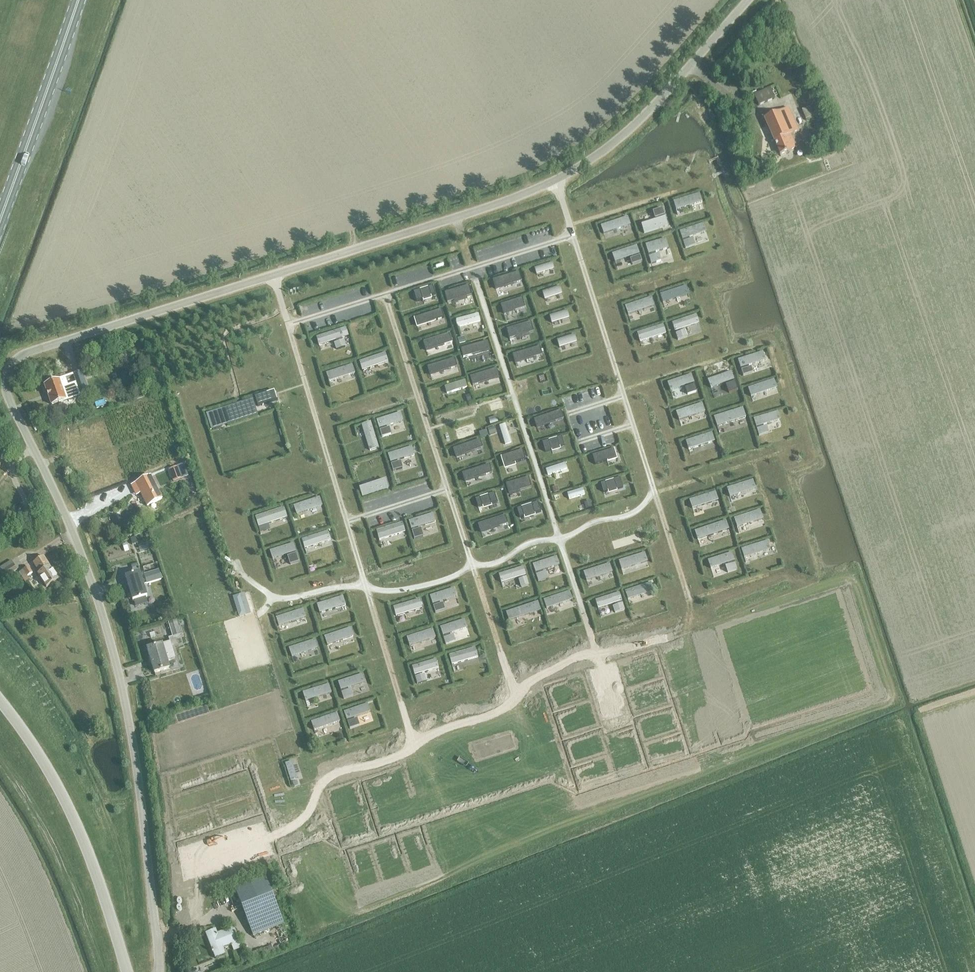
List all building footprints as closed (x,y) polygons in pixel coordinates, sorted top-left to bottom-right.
[(753,94),(758,105),(774,99),(769,88),(753,94)] [(813,107),(811,108),(810,106),(802,110),(807,121),(812,118),(812,116),(816,114),(813,107)] [(764,119),(780,156),(794,149),(788,135),(798,131),(788,109),(764,119)] [(799,133),(802,139),(809,136),(806,130),(799,133)] [(810,138),(813,144),(820,141),(817,135),(810,138)] [(700,192),(673,201),(676,209),(702,201),(700,192)] [(658,220),(641,225),(644,233),(668,226),(662,208),(653,211),(655,219),(657,218),(658,220)] [(628,215),(600,224),(603,233),(631,224),(628,215)] [(706,232),(703,224),(679,232),(685,249),(694,246),(692,239),(690,240),(689,237),(706,232)] [(665,239),(645,245),(651,264),(660,261),(658,254),(656,255),(655,252),(658,252),(668,249),(665,239)] [(636,246),(612,254),(614,262),(629,257),(631,257),(632,259),(630,259),(632,265),(641,262),(636,246)] [(552,261),(534,267),(537,274),(554,269),(552,261)] [(519,271),(492,280),(495,288),(522,280),(519,271)] [(432,285),(414,291),(417,300),(422,299),(423,300),(431,297),(430,294),(435,293),(432,285)] [(468,285),(444,292),(447,302),(454,300),(455,302),(466,299),(465,297),(471,295),(468,285)] [(559,285),(542,291),(544,298),(562,293),(559,285)] [(662,303),(688,295),(686,286),(660,294),(662,303)] [(651,296),(625,305),(627,313),(654,305),(651,296)] [(522,298),(501,305),(504,313),(525,307),(522,298)] [(441,309),(413,317),(416,327),(426,323),(426,322),(443,316),(441,309)] [(567,309),(549,315),(552,322),(569,317),(567,309)] [(478,313),(456,319),(458,326),(480,321),(478,313)] [(696,315),(671,323),(674,331),(676,331),(676,333),(675,334),(677,340),(687,337),(685,330),(683,331),(682,329),(699,323),(696,315)] [(530,321),(506,328),(509,338),(516,337),(516,339),(529,336),(528,332),(533,331),(530,321)] [(663,324),(637,332),(640,341),(666,333),(663,324)] [(340,329),(316,337),(319,345),(336,340),(337,343),(334,343),(336,349),(346,346),(344,340),(342,340),(342,338),(343,338),(340,329)] [(449,333),(422,341),(425,351),(435,347),(435,346),(452,340),(449,333)] [(574,334),(557,339),(559,347),(577,341),(574,334)] [(487,341),(460,348),(463,358),(490,351),(487,341)] [(540,345),(513,354),(516,362),(542,354),(540,345)] [(385,352),(359,361),(362,370),(388,361),(385,352)] [(763,352),(738,360),(743,376),(753,373),(751,367),(750,368),(749,366),(766,361),(763,352)] [(454,357),(426,366),(429,375),(440,372),(439,371),(457,365),(454,357)] [(351,364),(325,372),(328,381),(354,373),(351,364)] [(496,368),(470,376),(473,385),(499,378),(496,368)] [(731,372),(707,380),(710,388),(725,383),(727,382),(728,384),(726,385),(727,389),(728,393),(737,390),(731,372)] [(691,375),(667,383),(670,391),(684,386),(686,385),(687,387),(685,388),(687,395),(696,392),(691,375)] [(83,382),(69,387),(66,378),(44,385),(51,406),(87,394),(83,382)] [(748,388),(750,397),(776,388),(773,379),(748,388)] [(465,380),(444,386),(446,393),(467,387),(465,380)] [(271,391),(254,396),(257,406),(274,401),(271,391)] [(257,415),(252,399),(222,408),(227,424),(257,415)] [(702,403),(675,411),(678,419),(704,411),(702,403)] [(743,409),(714,418),(717,428),(746,419),(743,409)] [(561,410),(535,418),(537,427),(564,419),(561,410)] [(777,411),(753,419),(758,436),(768,433),(766,426),(763,427),(763,425),(780,420),(777,411)] [(400,413),(376,420),(381,438),(391,435),(390,433),(389,428),(386,428),(386,426),(388,426),(403,421),(400,413)] [(370,421),(360,424),(369,450),(379,447),(370,421)] [(505,423),(499,425),(505,444),(511,443),(505,423)] [(685,441),(688,450),(714,441),(711,433),(685,441)] [(562,436),(542,442),(545,451),(565,445),(562,436)] [(479,439),(453,447),(456,456),(482,447),(479,439)] [(411,446),(387,454),(390,462),(414,455),(411,446)] [(614,448),(593,454),(595,464),(617,457),(614,448)] [(522,449),(500,456),(503,465),(525,458),(522,449)] [(400,461),(391,464),(393,471),(402,468),(400,461)] [(565,462),(545,469),(547,475),(567,469),(565,462)] [(489,464),(462,472),(465,481),(491,473),(489,464)] [(148,507),(162,499),(151,476),(132,486),(135,492),(139,490),(148,507)] [(528,477),(506,483),(509,492),(530,486),(528,477)] [(620,477),(601,483),(603,492),(607,490),(608,493),(617,491),(616,488),(622,486),(620,477)] [(384,479),(360,487),(363,495),(387,488),(384,479)] [(753,480),(726,488),(729,497),(756,488),(753,480)] [(583,488),(567,492),(569,499),(585,494),(583,488)] [(689,500),(692,509),(718,500),(715,492),(689,500)] [(495,493),(475,498),(477,507),(497,502),(495,493)] [(320,498),(295,505),(298,514),(322,506),(320,498)] [(590,500),(583,502),(585,509),(592,507),(590,500)] [(537,502),(516,508),(518,517),(540,511),(537,502)] [(284,508),(255,517),(258,527),(287,517),(284,508)] [(760,510),(734,518),(736,527),(763,518),(760,510)] [(433,514),(408,521),(414,539),(423,537),(420,529),(418,529),(418,527),(433,522),(435,522),(433,514)] [(505,515),(477,523),(480,532),(507,524),(505,515)] [(725,520),(694,530),(698,540),(728,530),(725,520)] [(268,524),(259,527),(261,534),(270,531),(268,524)] [(401,524),(377,531),(380,540),(404,532),(401,524)] [(328,532),(304,540),(306,548),(331,541),(328,532)] [(744,558),(770,550),(767,541),(741,549),(744,558)] [(293,543),(269,551),(272,559),(289,554),(289,556),(287,556),(290,565),(299,562),(293,543)] [(645,552),(618,560),(621,569),(647,561),(645,552)] [(737,570),(731,553),(707,560),(710,569),(727,563),(728,566),(725,566),(727,573),(737,570)] [(37,575),(45,588),(58,580),(43,557),(32,564),(39,574),(37,575)] [(556,557),(532,564),(538,582),(547,579),(545,572),(543,573),(542,570),(544,570),(559,565),(556,557)] [(3,578),(17,569),(11,560),(0,567),(0,572),(3,578)] [(610,564),(583,572),(586,581),(612,572),(610,564)] [(19,572),(25,582),(30,579),(27,576),(33,573),(28,566),(19,572)] [(523,567),(498,575),(501,583),(518,578),(520,577),(521,579),(519,579),(521,588),(529,586),(523,567)] [(144,574),(147,583),(161,579),(158,570),(144,574)] [(146,597),(147,597),(139,573),(125,577),(133,601),(134,601),(136,607),(147,603),(146,597)] [(652,582),(625,591),(628,599),(654,591),(652,582)] [(453,588),(429,596),(435,613),(444,610),(442,603),(440,604),(439,602),(442,601),(456,597),(453,588)] [(249,610),(255,609),(250,589),(244,591),(249,610)] [(569,591),(543,599),(546,608),(572,599),(569,591)] [(619,593),(595,600),(597,609),(612,604),(614,603),(615,606),(613,606),(615,613),(624,610),(619,593)] [(342,596),(318,604),(320,612),(344,605),(342,596)] [(418,599),(394,607),(396,615),(420,608),(418,599)] [(537,602),(506,612),(508,621),(540,610),(537,602)] [(302,609),(277,616),(280,625),(304,618),(302,609)] [(464,620),(440,627),(445,644),(455,642),(453,635),(450,636),(449,633),(452,633),(467,628),(464,620)] [(173,637),(181,635),(177,621),(169,624),(173,637)] [(350,629),(326,636),(328,645),(352,638),(350,629)] [(432,629),(408,636),(411,645),(435,637),(432,629)] [(313,640),(289,647),(292,656),(316,648),(313,640)] [(175,658),(173,658),(171,651),(173,651),(170,642),(147,649),(154,673),(170,669),(167,660),(175,658)] [(474,648),(450,656),(452,664),(476,657),(474,648)] [(436,659),(411,667),(417,684),(426,681),(424,674),(422,675),(421,673),(438,668),(436,659)] [(362,674),(338,682),(343,699),(353,696),(351,689),(348,690),(347,688),(364,682),(362,674)] [(328,685),(303,692),(306,701),(330,694),(328,685)] [(367,704),(344,712),(349,729),(359,726),(357,719),(354,720),(353,718),(370,712),(367,704)] [(336,714),(312,722),(314,730),(338,723),(336,714)] [(291,761),(285,764),(290,780),(297,778),(291,761)] [(274,888),(270,890),(266,879),(235,891),(253,937),(284,925),(273,898),(278,896),(274,888)] [(223,949),(239,942),(233,928),(217,934),(215,930),(206,934),(215,959),(225,955),(223,949)]
